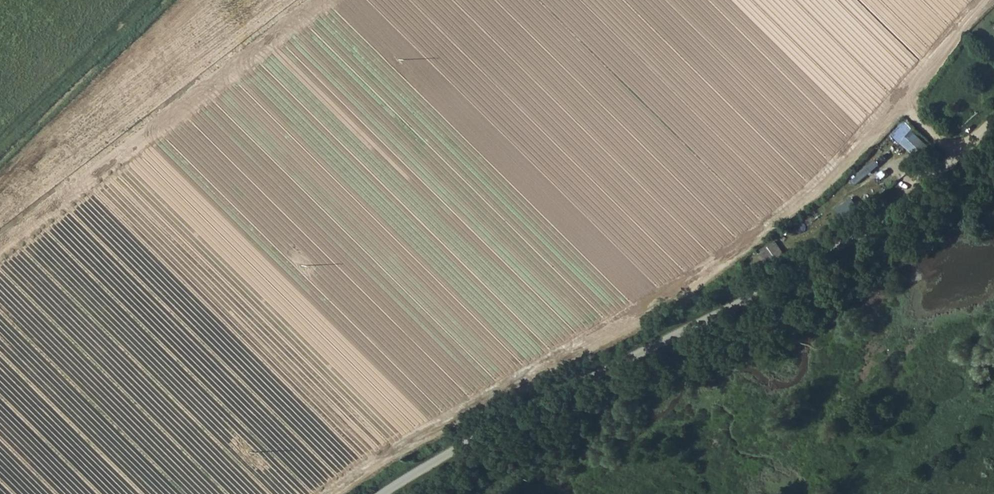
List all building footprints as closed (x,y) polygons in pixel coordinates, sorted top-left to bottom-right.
[(906,121),(893,135),(918,158),(931,143),(906,121)] [(862,185),(884,163),(880,159),(857,180),(862,185)] [(853,207),(837,220),(843,228),(860,214),(853,207)] [(777,243),(760,252),(769,269),(786,259),(777,243)] [(706,295),(698,299),(703,307),(711,302),(706,295)]
